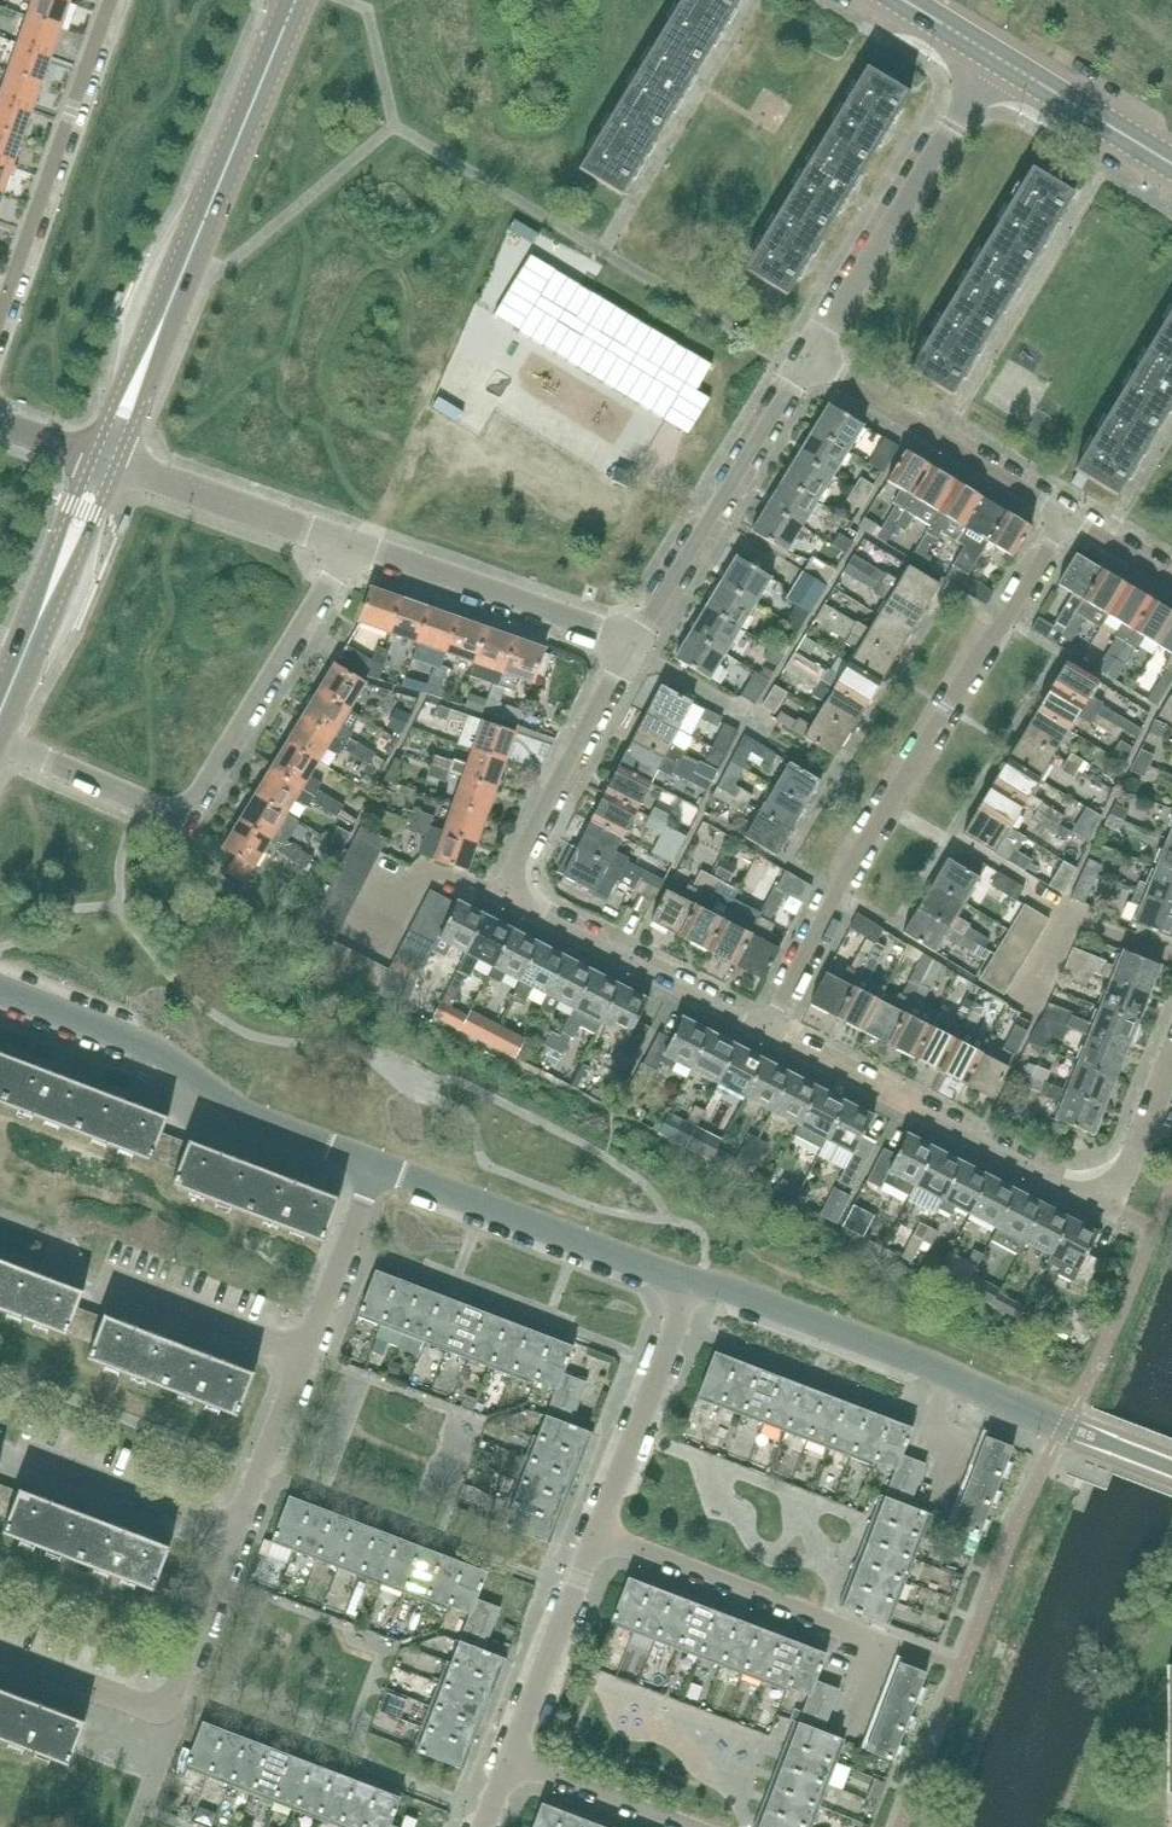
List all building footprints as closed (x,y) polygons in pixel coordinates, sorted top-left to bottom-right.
[(71,2),(65,0),(34,0),(28,18),(61,29),(71,2)] [(739,0),(685,0),(662,37),(702,62),(739,0)] [(52,57),(61,29),(28,18),(18,45),(52,57)] [(662,128),(702,62),(662,37),(622,104),(662,128)] [(42,84),(52,57),(18,45),(9,72),(42,84)] [(868,161),(908,94),(868,70),(827,137),(868,161)] [(42,84),(9,72),(0,97),(0,100),(33,111),(42,84)] [(33,111),(0,100),(0,131),(23,139),(33,111)] [(622,194),(662,128),(622,104),(582,170),(622,194)] [(23,139),(0,131),(0,161),(14,166),(23,139)] [(827,228),(868,161),(827,137),(787,203),(827,228)] [(14,166),(0,161),(0,192),(4,194),(14,166)] [(1032,262),(1073,194),(1033,170),(992,238),(1032,262)] [(787,294),(827,228),(787,203),(747,270),(787,294)] [(992,328),(1032,262),(992,238),(952,303),(992,328)] [(952,394),(992,328),(952,303),(912,370),(952,394)] [(1157,338),(1171,347),(1171,313),(1157,338)] [(585,367),(695,419),(715,378),(606,325),(585,367)] [(1171,404),(1171,347),(1157,338),(1117,403),(1157,428),(1171,404)] [(1022,352),(1013,346),(986,386),(1027,414),(1057,369),(1026,347),(1022,352)] [(1117,495),(1157,428),(1117,403),(1077,470),(1117,495)] [(848,452),(864,426),(829,405),(813,431),(848,452)] [(833,477),(848,452),(813,431),(798,456),(833,477)] [(882,473),(899,447),(885,439),(869,465),(882,473)] [(905,510),(932,467),(906,451),(887,481),(901,490),(893,504),(896,506),(881,529),(864,519),(858,528),(876,538),(885,544),(905,510)] [(818,502),(833,477),(798,456),(783,481),(818,502)] [(931,525),(938,513),(957,482),(932,467),(905,510),(915,516),(931,525)] [(617,470),(612,484),(627,491),(632,477),(617,470)] [(1077,473),(1071,483),(1081,489),(1087,479),(1077,473)] [(853,490),(867,498),(874,487),(860,478),(853,490)] [(803,527),(818,502),(783,481),(768,506),(803,527)] [(955,541),(956,540),(963,528),(982,497),(957,482),(938,513),(931,525),(925,533),(926,534),(911,559),(926,568),(933,558),(927,554),(940,532),(942,533),(955,541)] [(860,509),(867,498),(853,490),(846,501),(860,509)] [(971,572),(980,555),(988,543),(1006,512),(982,497),(963,528),(956,540),(966,546),(957,563),(971,572)] [(787,553),(803,527),(768,506),(752,532),(787,553)] [(895,550),(915,516),(905,510),(885,544),(895,550)] [(1013,558),(1031,528),(1006,512),(988,543),(1013,558)] [(846,554),(853,542),(838,533),(832,545),(846,554)] [(1078,556),(1078,555),(1077,554),(1058,585),(1072,594),(1065,606),(1066,607),(1054,627),(1039,617),(1031,630),(1056,645),(1061,637),(1102,570),(1078,556)] [(771,578),(756,569),(737,557),(721,583),(755,604),(771,578)] [(827,586),(836,571),(812,557),(803,572),(827,586)] [(925,610),(868,576),(848,564),(843,572),(874,592),(873,594),(886,602),(878,615),(910,635),(925,610)] [(925,610),(940,585),(908,566),(899,581),(886,574),(885,575),(873,568),(868,576),(925,610)] [(1101,629),(1108,616),(1127,585),(1102,570),(1061,637),(1070,642),(1085,619),(1101,629)] [(819,598),(827,586),(803,572),(796,584),(819,598)] [(740,629),(755,604),(721,583),(706,608),(720,617),(740,629)] [(810,613),(819,598),(796,584),(787,599),(810,613)] [(1106,675),(1151,600),(1127,585),(1108,616),(1122,625),(1115,637),(1116,638),(1098,670),(1106,675)] [(389,633),(401,599),(372,589),(360,623),(389,633)] [(418,643),(430,609),(401,599),(389,633),(418,643)] [(1171,622),(1171,613),(1151,600),(1106,675),(1114,680),(1124,664),(1125,665),(1134,648),(1135,649),(1142,637),(1158,646),(1171,622)] [(855,624),(844,617),(824,604),(818,613),(825,617),(895,659),(910,635),(878,615),(869,630),(856,622),(855,624)] [(740,629),(720,617),(706,608),(691,634),(725,654),(740,629)] [(459,619),(454,617),(430,609),(418,643),(447,653),(459,619)] [(895,659),(825,617),(818,613),(813,621),(845,641),(843,643),(856,651),(849,665),(880,684),(895,659)] [(487,629),(469,623),(459,619),(447,653),(475,663),(487,629)] [(1158,646),(1171,654),(1164,667),(1166,669),(1148,700),(1157,706),(1171,681),(1171,622),(1158,646)] [(516,639),(505,635),(487,629),(475,663),(504,673),(516,639)] [(710,680),(725,654),(691,634),(675,659),(710,680)] [(770,647),(784,656),(791,644),(777,635),(770,647)] [(811,655),(816,645),(804,638),(798,647),(811,655)] [(544,677),(551,655),(544,653),(545,649),(516,639),(504,673),(499,686),(511,691),(516,677),(533,683),(536,674),(544,677)] [(372,661),(348,646),(347,646),(338,659),(370,678),(379,681),(385,665),(372,661)] [(777,667),(784,656),(770,647),(763,658),(777,667)] [(390,652),(383,650),(377,648),(372,661),(385,665),(390,652)] [(826,673),(794,654),(789,661),(866,708),(880,684),(849,665),(838,658),(830,672),(827,670),(826,673)] [(851,733),(866,708),(789,661),(784,669),(816,689),(812,695),(825,703),(819,713),(851,733)] [(1090,694),(1098,681),(1067,662),(1052,687),(1120,728),(1137,739),(1142,729),(1101,705),(1103,702),(1090,694)] [(430,680),(442,684),(448,668),(435,664),(430,680)] [(350,711),(366,684),(335,665),(319,692),(350,711)] [(769,681),(755,672),(741,696),(755,705),(769,681)] [(438,697),(442,684),(430,680),(425,693),(438,697)] [(505,690),(499,687),(493,685),(488,699),(500,703),(505,690)] [(693,703),(668,690),(661,687),(647,715),(679,731),(693,703)] [(773,715),(786,694),(774,687),(761,708),(773,715)] [(1115,736),(1120,728),(1052,687),(1037,712),(1068,731),(1077,716),(1090,724),(1091,722),(1115,736)] [(346,745),(349,739),(353,732),(341,725),(350,711),(319,692),(303,718),(334,737),(346,745)] [(1171,712),(1171,697),(1170,696),(1163,708),(1171,712)] [(495,718),(500,703),(488,699),(483,714),(495,718)] [(523,711),(522,711),(500,703),(495,718),(518,726),(523,711)] [(436,716),(436,717),(447,721),(451,711),(451,710),(440,707),(436,716)] [(1171,723),(1171,712),(1163,708),(1158,716),(1171,724),(1171,723)] [(465,727),(468,717),(451,710),(447,721),(465,727)] [(718,728),(723,719),(705,710),(700,719),(718,728)] [(798,718),(796,722),(781,712),(776,721),(836,757),(851,733),(819,713),(812,726),(798,718)] [(1053,755),(1068,731),(1037,712),(1022,737),(1053,755)] [(694,772),(699,763),(683,754),(685,752),(671,745),(679,731),(647,715),(634,741),(665,757),(694,772)] [(346,745),(334,737),(303,718),(287,744),(318,763),(327,749),(339,757),(343,750),(356,758),(363,747),(349,739),(346,745)] [(506,761),(516,733),(483,721),(473,749),(506,761)] [(726,755),(739,732),(724,724),(711,748),(726,755)] [(777,755),(765,748),(744,735),(731,761),(743,769),(749,773),(760,756),(771,763),(777,755)] [(1039,780),(1053,755),(1022,737),(1008,761),(1039,780)] [(694,772),(665,757),(634,741),(620,768),(651,785),(658,770),(671,777),(673,773),(707,791),(712,782),(694,772)] [(315,796),(320,790),(323,784),(310,776),(318,763),(287,744),(271,770),(303,789),(315,796)] [(371,764),(376,753),(364,746),(358,757),(371,764)] [(719,767),(726,755),(712,748),(706,760),(719,767)] [(497,789),(506,761),(473,749),(463,777),(497,789)] [(1135,762),(1149,768),(1154,757),(1141,750),(1135,762)] [(1066,763),(1082,773),(1088,764),(1071,754),(1066,763)] [(431,766),(449,772),(452,762),(435,756),(431,766)] [(746,804),(752,795),(734,784),(743,769),(731,761),(718,787),(734,797),(746,804)] [(1040,781),(1039,780),(1008,761),(993,786),(1024,804),(1036,812),(1059,825),(1063,817),(1042,804),(1042,803),(1031,796),(1040,781)] [(1144,778),(1149,768),(1135,762),(1130,771),(1144,778)] [(806,807),(821,782),(790,763),(774,788),(806,807)] [(1078,781),(1082,773),(1066,763),(1061,771),(1078,781)] [(445,783),(449,772),(431,766),(428,777),(445,783)] [(637,811),(651,785),(620,768),(606,795),(637,811)] [(315,796),(303,789),(271,770),(255,796),(287,815),(295,801),(308,809),(312,802),(325,809),(333,797),(320,790),(315,796)] [(487,816),(497,789),(463,777),(454,805),(487,816)] [(1019,813),(1024,804),(993,786),(978,810),(1009,829),(1009,828),(1011,829),(1021,814),(1019,813)] [(746,804),(734,797),(718,787),(713,795),(741,813),(746,804)] [(791,832),(806,807),(774,788),(759,812),(791,832)] [(623,838),(637,811),(606,795),(592,822),(623,838)] [(299,822),(287,815),(255,796),(240,821),(271,841),(283,848),(299,822)] [(339,817),(342,812),(347,805),(333,797),(325,809),(339,817)] [(1108,817),(1123,822),(1128,811),(1114,804),(1108,817)] [(477,844),(487,816),(454,805),(444,832),(477,844)] [(649,818),(667,827),(672,817),(654,808),(649,818)] [(1001,842),(1009,829),(978,810),(963,834),(1019,868),(1023,861),(1012,854),(1014,850),(1001,842)] [(430,827),(433,817),(415,811),(412,821),(430,827)] [(776,856),(791,832),(759,812),(744,837),(776,856)] [(1070,832),(1059,825),(1036,812),(1031,819),(1065,840),(1070,832)] [(1118,832),(1123,822),(1108,817),(1104,826),(1118,832)] [(662,836),(667,827),(649,818),(644,827),(662,836)] [(245,883),(271,841),(240,821),(224,848),(238,857),(228,873),(245,883)] [(444,832),(430,827),(412,821),(408,831),(427,838),(426,839),(423,841),(420,849),(421,852),(420,855),(468,872),(468,871),(477,844),(444,832)] [(659,891),(664,881),(627,861),(629,859),(616,852),(623,838),(592,822),(578,849),(646,884),(659,891)] [(380,853),(386,839),(361,826),(354,840),(380,853)] [(373,866),(380,853),(354,840),(347,853),(373,866)] [(1167,840),(1156,868),(1171,874),(1171,842),(1167,840)] [(294,862),(300,851),(287,843),(284,849),(283,848),(280,853),(294,862)] [(564,875),(563,876),(595,893),(603,878),(616,884),(618,881),(642,893),(646,884),(578,849),(565,875),(564,875)] [(300,851),(294,862),(306,869),(307,868),(309,870),(313,865),(310,863),(313,858),(300,851)] [(367,878),(373,866),(347,853),(341,865),(367,878)] [(964,903),(986,867),(965,854),(958,865),(948,859),(933,884),(964,903)] [(729,881),(737,867),(723,859),(715,873),(729,881)] [(1082,871),(1097,876),(1101,866),(1088,860),(1082,871)] [(1064,893),(1076,868),(1063,861),(1049,886),(1052,888),(1064,893)] [(360,891),(367,878),(341,865),(334,878),(360,891)] [(1156,868),(1149,885),(1139,881),(1135,892),(1145,896),(1171,906),(1171,874),(1156,868)] [(702,892),(711,875),(701,870),(692,887),(688,885),(681,898),(667,891),(651,922),(652,923),(653,922),(680,936),(702,892)] [(804,903),(812,887),(786,871),(777,887),(776,886),(761,916),(736,965),(763,979),(762,980),(764,981),(780,949),(766,942),(775,925),(770,922),(785,893),(804,903)] [(1083,904),(1097,876),(1082,871),(1070,897),(1083,904)] [(1016,901),(1024,888),(999,873),(991,886),(1016,901)] [(711,875),(702,892),(709,896),(712,897),(714,892),(718,885),(720,880),(711,875)] [(354,904),(360,891),(334,878),(328,891),(354,904)] [(660,891),(659,891),(646,884),(642,893),(632,911),(645,917),(660,891)] [(956,916),(964,903),(933,884),(918,908),(974,942),(979,933),(968,927),(970,924),(956,916)] [(347,917),(354,904),(328,891),(322,904),(347,917)] [(457,905),(438,895),(430,891),(424,904),(450,918),(457,905)] [(723,920),(732,901),(714,892),(712,897),(709,896),(702,892),(680,936),(708,950),(723,920)] [(1145,896),(1135,892),(1131,901),(1141,905),(1134,924),(1171,939),(1171,906),(1145,896)] [(484,917),(459,904),(460,902),(459,902),(457,905),(450,918),(443,932),(436,944),(433,950),(446,957),(453,945),(467,953),(486,916),(485,916),(484,917)] [(736,965),(761,916),(733,902),(724,921),(723,920),(708,950),(736,965)] [(341,929),(347,917),(322,904),(315,916),(341,929)] [(443,932),(450,918),(424,904),(416,918),(443,932)] [(1040,933),(1048,920),(1024,905),(1016,918),(1040,933)] [(991,952),(974,942),(918,908),(903,933),(934,952),(943,938),(956,946),(958,944),(986,961),(991,952)] [(875,944),(883,930),(857,914),(849,928),(875,944)] [(334,942),(341,929),(315,916),(309,929),(334,942)] [(486,918),(487,916),(486,916),(467,953),(446,994),(456,1000),(467,977),(470,978),(480,959),(494,967),(513,930),(512,930),(512,931),(486,918)] [(436,944),(443,932),(416,918),(410,931),(436,944)] [(1033,945),(1040,933),(1016,918),(1009,931),(1033,945)] [(539,945),(522,937),(513,932),(514,930),(513,930),(494,967),(489,977),(501,983),(506,973),(521,981),(540,944),(539,945)] [(429,957),(433,950),(436,944),(410,931),(403,944),(429,957)] [(1026,957),(1033,945),(1009,931),(1002,943),(1026,957)] [(348,949),(334,942),(321,967),(335,975),(348,949)] [(1019,969),(1026,957),(1002,943),(994,955),(1019,969)] [(423,971),(429,957),(403,944),(396,957),(423,971)] [(566,959),(549,951),(540,946),(541,944),(540,944),(521,981),(514,996),(525,1002),(533,987),(548,995),(567,958),(566,959)] [(1101,975),(1106,962),(1072,948),(1067,962),(1092,972),(1101,975)] [(348,981),(362,956),(348,949),(335,975),(348,981)] [(1150,995),(1161,966),(1123,951),(1111,980),(1150,995)] [(838,1018),(869,958),(859,953),(850,969),(847,968),(841,981),(827,973),(811,1005),(812,1005),(812,1004),(838,1018)] [(889,1044),(920,984),(933,960),(933,959),(923,954),(902,996),(899,995),(892,1008),(879,1001),(863,1031),(889,1044)] [(1011,982),(1019,969),(994,955),(987,967),(1011,982)] [(362,988),(375,963),(362,956),(348,981),(362,988)] [(415,985),(423,971),(396,957),(389,970),(389,971),(415,985)] [(568,958),(567,958),(548,995),(541,1009),(553,1015),(560,1001),(575,1009),(594,972),(593,971),(592,973),(567,960),(568,958)] [(869,979),(878,963),(869,958),(838,1018),(863,1031),(879,1001),(886,988),(869,979)] [(914,1058),(930,1027),(917,1020),(923,1007),(921,1006),(942,965),(933,960),(920,984),(889,1044),(914,1058)] [(1087,985),(1092,972),(1067,962),(1062,975),(1087,985)] [(377,994),(389,971),(389,970),(375,963),(362,988),(376,995),(377,994)] [(1004,994),(1011,982),(987,967),(980,980),(1004,994)] [(404,1007),(415,985),(389,971),(377,994),(404,1007)] [(620,987),(603,979),(594,974),(595,972),(594,972),(575,1009),(563,1032),(563,1033),(572,1037),(574,1038),(580,1027),(596,1035),(602,1023),(621,986),(620,985),(620,987)] [(1139,1023),(1150,995),(1111,980),(1100,1008),(1139,1023)] [(629,1036),(638,1022),(649,1000),(648,999),(647,1001),(621,988),(622,986),(621,986),(602,1023),(629,1036)] [(462,1030),(469,1015),(442,1001),(435,1015),(462,1030)] [(1072,1016),(1073,1014),(1048,1004),(1043,1018),(1067,1027),(1089,1036),(1127,1051),(1139,1023),(1100,1008),(1093,1025),(1072,1016)] [(971,1011),(970,1010),(961,1006),(953,1022),(950,1021),(943,1034),(930,1027),(914,1058),(940,1071),(956,1040),(971,1011)] [(489,1044),(499,1024),(472,1011),(469,1015),(462,1030),(489,1044)] [(972,1033),(981,1015),(971,1011),(956,1040),(940,1071),(966,1084),(982,1054),(968,1047),(975,1034),(972,1033)] [(672,1040),(660,1066),(672,1072),(677,1062),(692,1069),(711,1033),(710,1032),(709,1034),(693,1026),(694,1024),(693,1023),(691,1026),(683,1022),(685,1019),(683,1018),(672,1040)] [(1045,1049),(1050,1037),(1037,1032),(1043,1018),(1028,1043),(1045,1049)] [(1061,1042),(1067,1027),(1043,1018),(1037,1032),(1050,1037),(1061,1042)] [(651,1028),(638,1022),(629,1036),(620,1053),(634,1060),(651,1028)] [(499,1024),(489,1044),(516,1058),(526,1038),(499,1024)] [(993,1099),(1027,1032),(1015,1026),(996,1061),(982,1054),(966,1084),(993,1099)] [(554,1050),(561,1037),(552,1032),(545,1046),(554,1050)] [(561,1037),(554,1050),(563,1055),(572,1037),(563,1033),(563,1032),(561,1037)] [(660,1066),(672,1040),(659,1033),(641,1068),(655,1075),(660,1066)] [(710,1036),(712,1033),(711,1033),(692,1069),(719,1083),(738,1047),(737,1046),(736,1048),(720,1040),(721,1038),(720,1037),(718,1040),(710,1036)] [(1116,1079),(1127,1051),(1089,1036),(1078,1064),(1116,1079)] [(737,1050),(739,1047),(738,1047),(719,1083),(746,1097),(765,1061),(764,1060),(763,1062),(747,1054),(748,1052),(747,1051),(745,1054),(737,1050)] [(20,1061),(0,1053),(0,1103),(3,1105),(20,1061)] [(77,1133),(94,1089),(20,1061),(3,1105),(77,1133)] [(764,1064),(766,1061),(765,1061),(746,1097),(773,1111),(791,1076),(774,1068),(775,1066),(774,1065),(772,1068),(764,1064)] [(578,1091),(590,1069),(581,1064),(570,1085),(578,1091)] [(1105,1107),(1116,1079),(1078,1064),(1067,1092),(1105,1107)] [(1036,1067),(1031,1078),(1045,1084),(1045,1083),(1050,1072),(1036,1067)] [(791,1078),(793,1075),(792,1074),(791,1076),(773,1111),(800,1125),(819,1089),(818,1088),(817,1090),(801,1082),(802,1080),(801,1079),(800,1082),(791,1078)] [(1027,1089),(1041,1094),(1045,1084),(1031,1078),(1027,1089)] [(1105,1107),(1067,1092),(1045,1083),(1041,1094),(1062,1103),(1055,1120),(1094,1136),(1105,1107)] [(162,1133),(168,1118),(94,1089),(77,1133),(151,1161),(152,1160),(162,1133)] [(827,1096),(819,1092),(820,1089),(819,1089),(800,1125),(795,1135),(822,1149),(827,1139),(846,1103),(845,1102),(844,1104),(828,1096),(829,1094),(828,1093),(827,1096)] [(846,1103),(827,1139),(853,1153),(862,1138),(874,1116),(872,1116),(871,1118),(855,1110),(856,1108),(855,1107),(853,1110),(846,1106),(847,1103),(846,1103)] [(697,1125),(704,1112),(694,1107),(687,1120),(697,1125)] [(711,1160),(722,1139),(696,1127),(686,1147),(711,1160)] [(176,1139),(162,1133),(152,1160),(165,1165),(176,1139)] [(746,1164),(759,1139),(749,1134),(736,1159),(746,1164)] [(916,1142),(908,1138),(909,1135),(908,1134),(897,1156),(890,1173),(884,1183),(911,1197),(916,1186),(935,1149),(934,1150),(918,1142),(919,1140),(917,1140),(916,1142)] [(875,1145),(862,1138),(853,1153),(838,1182),(854,1190),(857,1182),(856,1181),(875,1145)] [(189,1144),(176,1139),(165,1165),(179,1170),(189,1144)] [(759,1139),(746,1164),(755,1169),(768,1143),(759,1139)] [(265,1171),(222,1154),(190,1142),(189,1144),(179,1170),(173,1186),(248,1215),(265,1171)] [(897,1156),(884,1149),(867,1182),(881,1189),(884,1183),(890,1173),(897,1156)] [(935,1152),(936,1150),(935,1149),(916,1186),(943,1201),(963,1163),(962,1163),(961,1164),(945,1156),(946,1154),(944,1154),(943,1156),(935,1152)] [(962,1166),(963,1164),(963,1163),(943,1201),(938,1210),(951,1217),(956,1207),(970,1214),(988,1179),(972,1170),(973,1168),(971,1168),(970,1170),(962,1166)] [(340,1199),(296,1182),(265,1171),(248,1215),(323,1243),(340,1199)] [(989,1180),(990,1178),(989,1177),(988,1179),(970,1214),(997,1228),(1017,1191),(1016,1191),(1015,1193),(999,1184),(1000,1183),(999,1182),(997,1184),(989,1180)] [(795,1202),(802,1189),(784,1180),(778,1193),(795,1202)] [(829,1200),(844,1208),(850,1196),(835,1188),(829,1200)] [(1016,1194),(1017,1192),(1017,1191),(997,1228),(1024,1243),(1044,1205),(1043,1205),(1042,1207),(1026,1198),(1027,1197),(1026,1196),(1024,1198),(1016,1194)] [(837,1224),(844,1208),(829,1200),(821,1216),(837,1224)] [(1043,1208),(1044,1206),(1044,1205),(1024,1243),(1051,1256),(1070,1221),(1053,1212),(1054,1211),(1053,1210),(1051,1212),(1043,1208)] [(1070,1222),(1072,1220),(1070,1219),(1070,1221),(1051,1256),(1047,1264),(1060,1270),(1064,1263),(1078,1270),(1072,1281),(1086,1289),(1100,1261),(1087,1254),(1099,1233),(1097,1232),(1096,1234),(1080,1226),(1081,1225),(1080,1224),(1078,1226),(1070,1222)] [(922,1242),(929,1229),(920,1224),(913,1237),(922,1242)] [(929,1229),(922,1242),(931,1247),(938,1233),(929,1229)] [(976,1270),(983,1257),(974,1252),(967,1265),(976,1270)] [(8,1264),(0,1261),(0,1285),(8,1264)] [(83,1292),(8,1264),(0,1285),(0,1311),(66,1336),(67,1334),(77,1308),(83,1292)] [(385,1274),(386,1270),(378,1267),(376,1271),(358,1317),(383,1326),(400,1280),(398,1279),(385,1274)] [(407,1282),(408,1278),(400,1275),(398,1279),(400,1280),(383,1326),(405,1335),(422,1288),(420,1288),(407,1282)] [(428,1291),(430,1287),(422,1284),(420,1288),(422,1288),(405,1335),(426,1343),(444,1297),(442,1296),(428,1291)] [(1036,1285),(1030,1298),(1039,1303),(1046,1290),(1036,1285)] [(450,1299),(452,1295),(443,1292),(442,1296),(444,1297),(426,1343),(448,1351),(466,1305),(463,1304),(450,1299)] [(993,1304),(1020,1317),(1025,1306),(999,1292),(993,1304)] [(472,1307),(474,1304),(465,1300),(463,1304),(466,1305),(448,1351),(469,1359),(487,1313),(485,1313),(472,1307)] [(91,1313),(77,1308),(67,1334),(81,1339),(91,1313)] [(494,1316),(495,1312),(487,1309),(485,1313),(487,1313),(469,1359),(491,1368),(509,1322),(507,1321),(494,1316)] [(94,1344),(104,1318),(91,1313),(81,1339),(94,1344)] [(180,1345),(105,1316),(104,1318),(94,1344),(88,1360),(163,1389),(180,1345)] [(516,1324),(517,1320),(509,1317),(507,1321),(509,1322),(491,1368),(513,1376),(531,1330),(529,1329),(516,1324)] [(537,1332),(539,1328),(531,1325),(529,1329),(531,1330),(513,1376),(535,1385),(537,1381),(553,1338),(551,1338),(537,1332)] [(559,1341),(561,1337),(552,1334),(551,1338),(553,1338),(537,1381),(557,1389),(552,1402),(576,1411),(587,1383),(564,1374),(576,1343),(574,1342),(573,1346),(559,1341)] [(255,1374),(211,1357),(180,1345),(163,1389),(238,1418),(255,1374)] [(724,1356),(725,1352),(717,1348),(715,1352),(697,1398),(721,1407),(739,1361),(737,1361),(724,1356)] [(746,1364),(747,1360),(739,1357),(737,1361),(739,1361),(721,1407),(743,1416),(761,1370),(759,1369),(746,1364)] [(767,1372),(769,1368),(761,1365),(759,1369),(761,1370),(743,1416),(765,1424),(782,1378),(781,1377),(767,1372)] [(789,1381),(791,1377),(783,1373),(781,1377),(782,1378),(765,1424),(787,1433),(805,1387),(803,1386),(789,1381)] [(811,1389),(813,1385),(804,1382),(803,1386),(805,1387),(787,1433),(809,1441),(826,1395),(825,1394),(811,1389)] [(833,1397),(834,1393),(826,1390),(825,1394),(826,1395),(809,1441),(830,1449),(848,1403),(846,1403),(833,1397)] [(474,1413),(478,1402),(468,1398),(464,1409),(474,1413)] [(855,1406),(856,1402),(848,1399),(846,1403),(848,1403),(830,1449),(852,1458),(870,1412),(868,1411),(855,1406)] [(571,1425),(576,1411),(552,1402),(539,1438),(580,1454),(580,1455),(584,1456),(587,1448),(583,1446),(588,1433),(592,1434),(592,1433),(571,1425)] [(877,1414),(878,1410),(870,1407),(868,1411),(870,1412),(852,1458),(874,1466),(892,1420),(890,1419),(877,1414)] [(892,1484),(915,1493),(926,1464),(903,1455),(915,1424),(914,1424),(912,1428),(898,1422),(900,1419),(892,1415),(890,1419),(892,1420),(874,1466),(895,1474),(892,1484)] [(580,1454),(539,1438),(534,1436),(526,1458),(572,1475),(571,1477),(575,1478),(578,1470),(574,1468),(580,1455),(580,1454)] [(1014,1447),(1004,1443),(986,1437),(975,1466),(1003,1476),(1014,1447)] [(571,1477),(572,1475),(526,1458),(517,1480),(563,1497),(563,1498),(567,1500),(570,1492),(566,1490),(571,1477)] [(991,1506),(1003,1476),(975,1466),(964,1495),(991,1506)] [(563,1498),(563,1497),(517,1480),(509,1502),(555,1519),(554,1520),(558,1522),(562,1513),(558,1512),(563,1498)] [(915,1493),(892,1484),(886,1498),(881,1496),(878,1504),(883,1506),(878,1520),(923,1537),(932,1514),(910,1506),(915,1493)] [(19,1493),(6,1487),(0,1502),(0,1515),(9,1518),(19,1493)] [(95,1519),(21,1490),(20,1490),(19,1493),(9,1518),(3,1534),(78,1563),(95,1519)] [(298,1500),(300,1496),(291,1492),(272,1542),(296,1551),(313,1506),(311,1505),(298,1500)] [(980,1535),(991,1506),(964,1495),(953,1525),(980,1535)] [(320,1508),(322,1504),(313,1501),(311,1505),(313,1506),(296,1551),(317,1560),(335,1514),(333,1513),(320,1508)] [(554,1520),(555,1519),(509,1502),(500,1525),(546,1542),(550,1544),(553,1535),(549,1534),(554,1520)] [(342,1516),(344,1512),(335,1509),(333,1513),(335,1514),(317,1560),(339,1568),(357,1522),(355,1522),(342,1516)] [(364,1525),(366,1521),(357,1517),(355,1522),(357,1522),(339,1568),(361,1576),(379,1530),(377,1530),(364,1525)] [(923,1537),(878,1520),(873,1518),(869,1526),(875,1528),(870,1541),(915,1559),(923,1537)] [(170,1548),(126,1531),(95,1519),(78,1563),(153,1592),(170,1548)] [(386,1533),(387,1529),(379,1526),(377,1530),(379,1530),(361,1576),(383,1585),(400,1539),(399,1538),(386,1533)] [(407,1541),(409,1537),(401,1534),(399,1538),(400,1539),(383,1585),(405,1593),(423,1547),(421,1547),(407,1541)] [(915,1559),(870,1541),(865,1539),(861,1548),(866,1550),(861,1563),(906,1580),(915,1559)] [(429,1550),(431,1546),(422,1543),(421,1547),(423,1547),(405,1593),(426,1601),(444,1555),(443,1555),(429,1550)] [(451,1558),(453,1554),(444,1551),(443,1555),(444,1555),(426,1601),(448,1610),(450,1606),(466,1564),(465,1563),(451,1558)] [(473,1566),(475,1562),(466,1559),(465,1563),(466,1564),(450,1606),(471,1614),(465,1628),(491,1638),(502,1609),(477,1600),(489,1568),(488,1568),(487,1572),(473,1566)] [(906,1580),(861,1563),(856,1561),(853,1570),(858,1572),(853,1585),(898,1602),(906,1580)] [(637,1581),(639,1577),(631,1574),(629,1578),(611,1624),(635,1633),(652,1587),(651,1586),(637,1581)] [(659,1590),(661,1585),(652,1582),(651,1586),(652,1587),(635,1633),(657,1641),(674,1595),(673,1595),(659,1590)] [(898,1602),(853,1585),(848,1583),(845,1591),(850,1593),(844,1608),(889,1625),(898,1602)] [(681,1598),(682,1594),(674,1591),(673,1595),(674,1595),(657,1641),(678,1650),(696,1604),(694,1603),(681,1598)] [(703,1606),(704,1602),(696,1599),(694,1603),(696,1604),(678,1650),(700,1658),(718,1612),(716,1612),(703,1606)] [(724,1615),(726,1611),(718,1607),(716,1612),(718,1612),(700,1658),(722,1667),(740,1621),(738,1620),(724,1615)] [(746,1623),(748,1619),(740,1616),(738,1620),(740,1621),(722,1667),(743,1675),(761,1629),(760,1628),(746,1623)] [(768,1632),(770,1627),(761,1624),(760,1628),(761,1629),(743,1675),(765,1683),(783,1637),(782,1637),(768,1632)] [(486,1651),(491,1638),(465,1628),(452,1664),(493,1679),(493,1680),(497,1682),(500,1673),(496,1672),(501,1658),(505,1660),(506,1659),(486,1651)] [(790,1640),(792,1636),(783,1633),(782,1637),(783,1637),(765,1683),(787,1692),(805,1646),(803,1645),(790,1640)] [(804,1711),(828,1720),(839,1690),(816,1681),(828,1650),(827,1649),(825,1654),(812,1649),(813,1644),(805,1641),(803,1645),(805,1646),(787,1692),(808,1700),(804,1711)] [(493,1679),(452,1664),(447,1662),(439,1684),(485,1701),(485,1702),(489,1704),(492,1695),(488,1694),(493,1680),(493,1679)] [(927,1673),(900,1662),(888,1692),(916,1701),(927,1673)] [(485,1702),(485,1701),(439,1684),(430,1705),(477,1723),(476,1724),(480,1725),(483,1717),(479,1716),(485,1702)] [(0,1690),(0,1720),(10,1694),(0,1690)] [(904,1732),(916,1701),(888,1692),(877,1722),(904,1732)] [(41,1706),(10,1694),(0,1720),(0,1740),(68,1766),(85,1722),(41,1706)] [(476,1724),(477,1723),(430,1705),(422,1727),(468,1745),(468,1746),(472,1747),(475,1739),(471,1737),(476,1724)] [(828,1720),(804,1711),(800,1723),(794,1721),(792,1730),(796,1732),(791,1745),(836,1762),(845,1740),(823,1732),(828,1720)] [(212,1725),(213,1721),(205,1718),(203,1722),(185,1768),(209,1777),(227,1731),(225,1730),(212,1725)] [(894,1761),(904,1732),(877,1722),(866,1751),(894,1761)] [(234,1733),(235,1729),(227,1726),(225,1730),(227,1731),(209,1777),(231,1785),(248,1739),(247,1739),(234,1733)] [(468,1746),(468,1745),(422,1727),(413,1750),(464,1769),(467,1761),(463,1759),(468,1746)] [(255,1742),(257,1738),(249,1735),(247,1739),(248,1739),(231,1785),(253,1793),(270,1748),(269,1747),(255,1742)] [(277,1750),(279,1746),(270,1743),(269,1747),(270,1748),(253,1793),(275,1802),(292,1756),(291,1755),(277,1750)] [(836,1762),(791,1745),(786,1743),(783,1752),(788,1754),(783,1766),(828,1784),(836,1762)] [(299,1759),(301,1755),(292,1751),(291,1755),(292,1756),(275,1802),(296,1810),(314,1764),(313,1764),(299,1759)] [(321,1767),(322,1763),(314,1760),(313,1764),(314,1764),(296,1810),(318,1818),(336,1772),(334,1772),(321,1767)] [(828,1784),(783,1766),(778,1765),(775,1774),(780,1776),(775,1788),(820,1806),(828,1784)] [(343,1775),(344,1771),(336,1768),(334,1772),(336,1772),(318,1818),(340,1826),(358,1781),(356,1780),(343,1775)] [(366,1779),(358,1777),(356,1780),(358,1781),(340,1826),(341,1826),(365,1826),(379,1789),(378,1789),(365,1784),(366,1779)] [(386,1792),(388,1788),(380,1785),(378,1789),(379,1789),(365,1826),(397,1826),(391,1825),(402,1794),(402,1793),(400,1797),(386,1792)] [(775,1788),(770,1786),(766,1795),(771,1797),(766,1810),(810,1826),(811,1826),(820,1806),(775,1788)] [(552,1803),(544,1799),(534,1825),(533,1826),(559,1826),(565,1812),(564,1812),(551,1807),(552,1803)] [(574,1811),(566,1808),(564,1812),(565,1812),(559,1826),(585,1826),(587,1821),(586,1820),(573,1815),(574,1811)] [(766,1810),(761,1808),(758,1817),(763,1819),(760,1826),(810,1826),(766,1810)] [(400,1826),(402,1826),(413,1826),(416,1820),(404,1815),(400,1826)] [(596,1819),(588,1816),(586,1820),(587,1821),(585,1826),(604,1826),(594,1823),(596,1819)]
